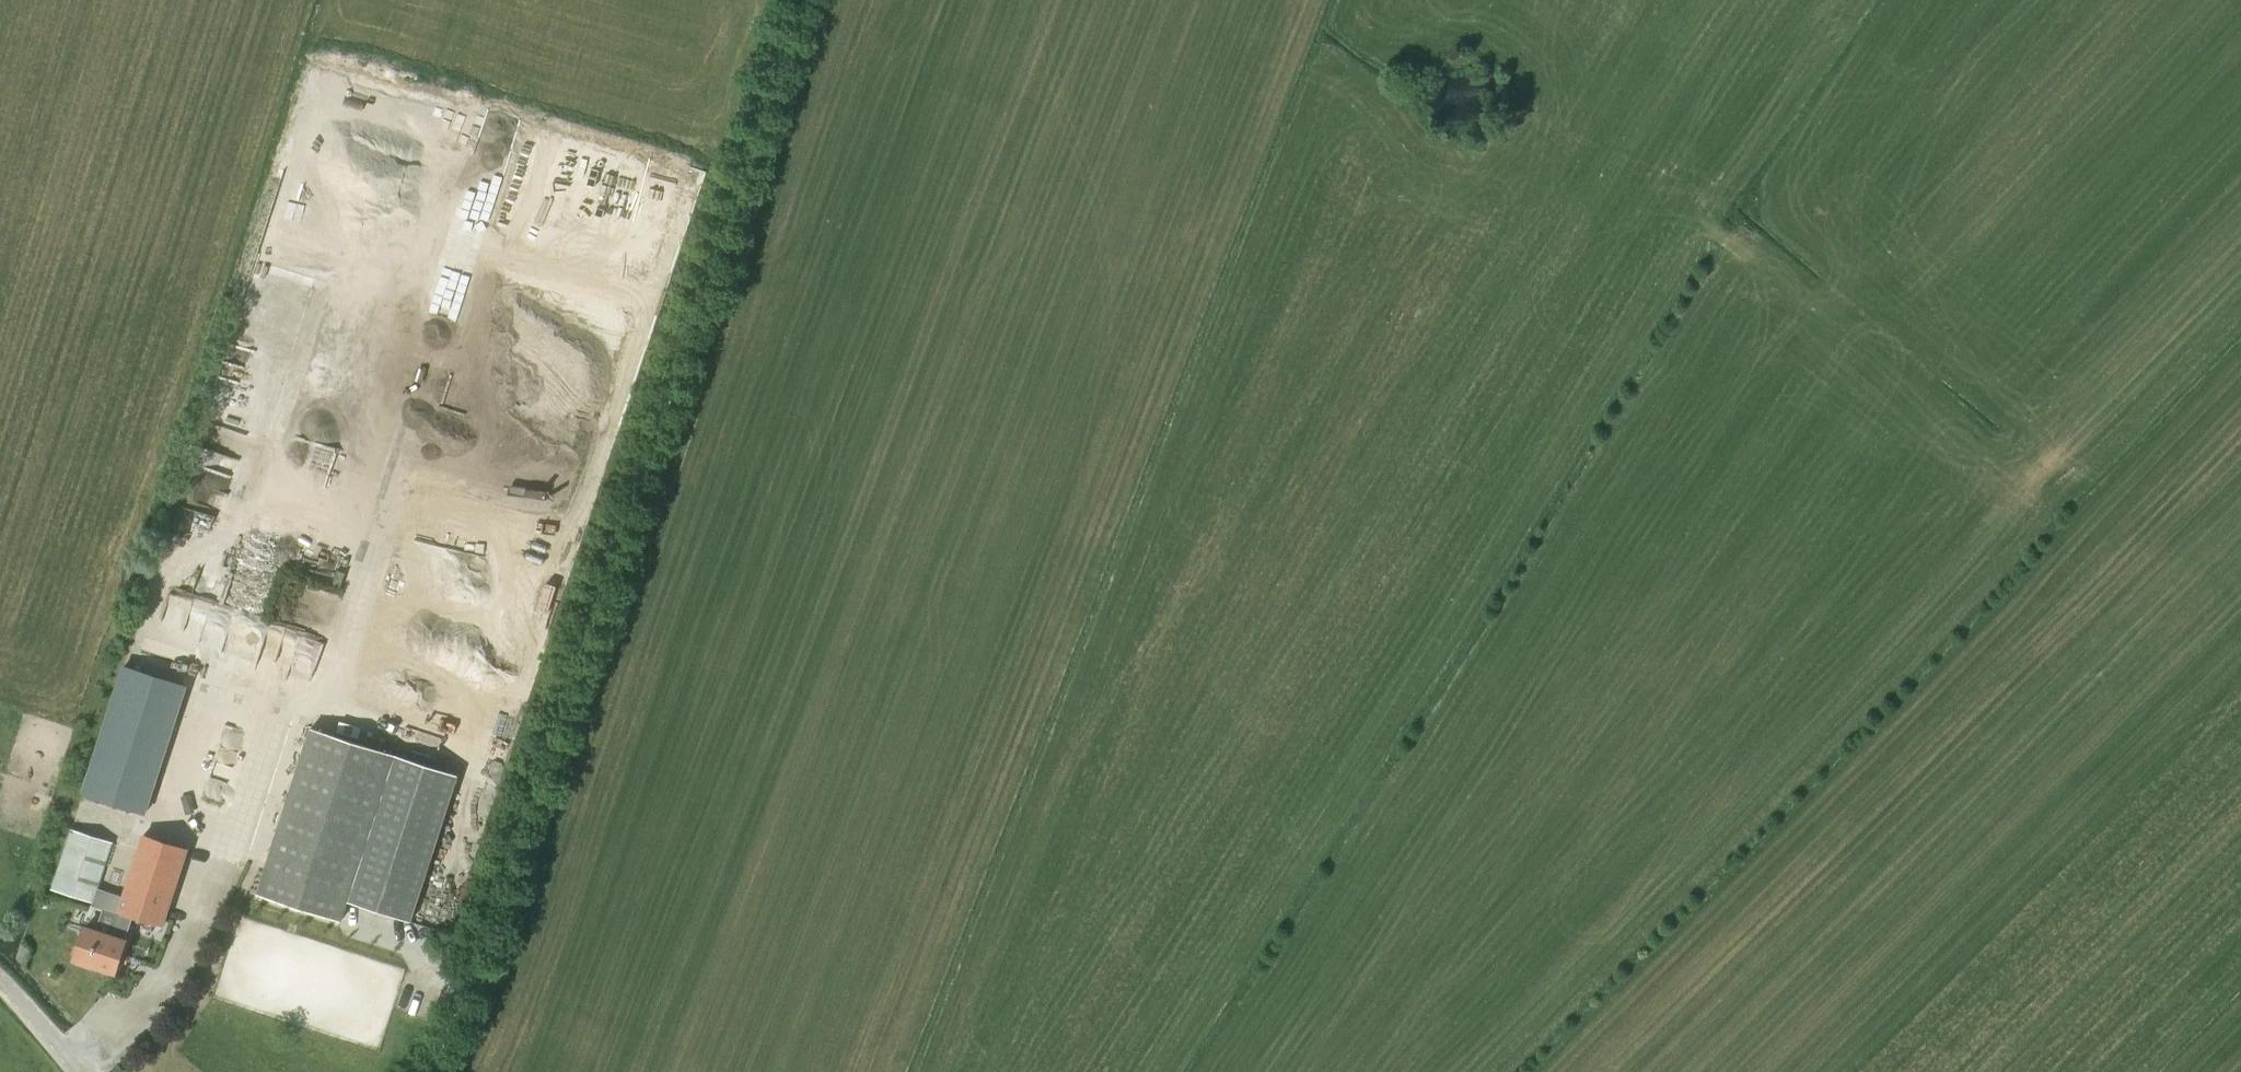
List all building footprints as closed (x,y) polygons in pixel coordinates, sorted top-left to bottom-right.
[(300,436),(295,457),(336,467),(341,446),(300,436)] [(178,676),(148,666),(146,674),(125,667),(85,792),(146,811),(186,687),(175,683),(178,676)] [(411,921),(458,775),(310,727),(255,893),(341,921),(348,900),(411,921)] [(94,901),(113,841),(72,828),(53,888),(94,901)] [(163,925),(188,849),(144,835),(120,908),(121,909),(119,914),(102,908),(95,930),(86,927),(76,959),(115,971),(133,915),(163,925)]
